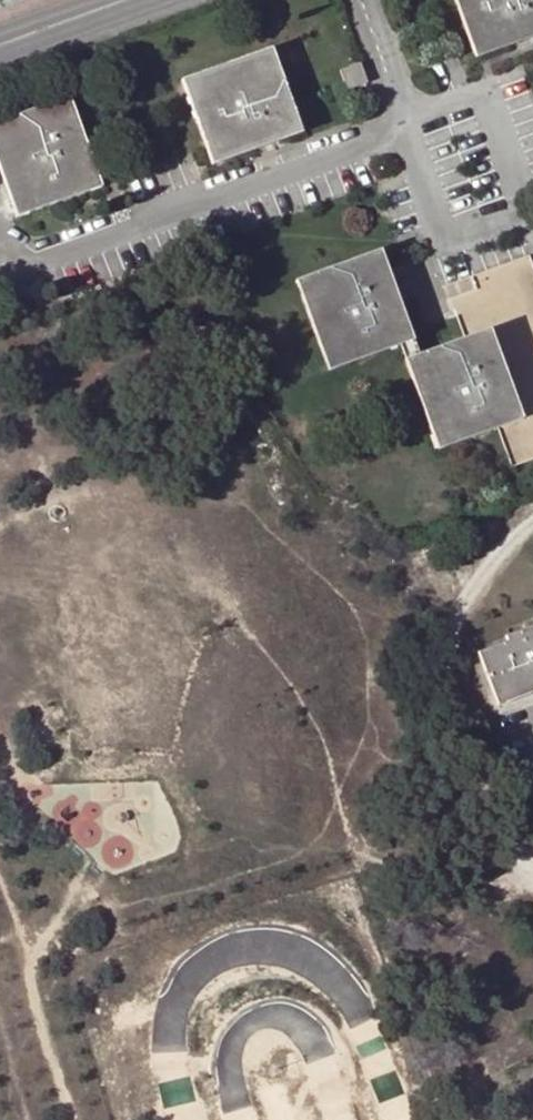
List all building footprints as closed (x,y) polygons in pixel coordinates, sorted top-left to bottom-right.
[(484,44),(488,57),(532,41),(532,0),(452,0),(470,49),(484,44)] [(488,57),(484,44),(470,49),(475,62),(488,57)] [(200,152),(214,147),(219,161),(281,139),(276,125),(290,120),(264,49),(189,76),(193,90),(179,95),(200,152)] [(359,85),(353,66),(333,73),(340,92),(359,85)] [(175,81),(179,95),(193,90),(189,76),(175,81)] [(51,104),(56,117),(70,112),(65,99),(51,104)] [(84,193),(79,179),(92,174),(70,112),(56,117),(51,104),(0,122),(0,184),(13,219),(84,193)] [(295,134),(290,120),(276,125),(281,139),(295,134)] [(219,161),(214,147),(200,152),(205,166),(219,161)] [(97,188),(92,174),(79,179),(84,193),(97,188)] [(368,256),(373,270),(386,266),(381,252),(368,256)] [(294,283),(321,359),(337,354),(342,367),(399,346),(394,332),(407,327),(386,266),(373,270),(368,256),(294,283)] [(477,292),(453,301),(466,339),(405,360),(432,438),(446,434),(451,447),(498,430),(511,468),(532,460),(532,263),(532,259),(473,279),(477,292)] [(412,342),(407,327),(394,332),(399,346),(412,342)] [(342,367),(337,354),(321,359),(326,372),(342,367)] [(451,447),(446,434),(432,438),(437,452),(451,447)] [(507,643),(532,632),(532,626),(504,638),(507,643)] [(507,643),(478,654),(500,706),(515,700),(513,695),(532,687),(532,632),(507,643)] [(513,695),(515,700),(532,692),(532,687),(513,695)] [(483,1031),(477,1033),(482,1048),(489,1046),(483,1031)]
